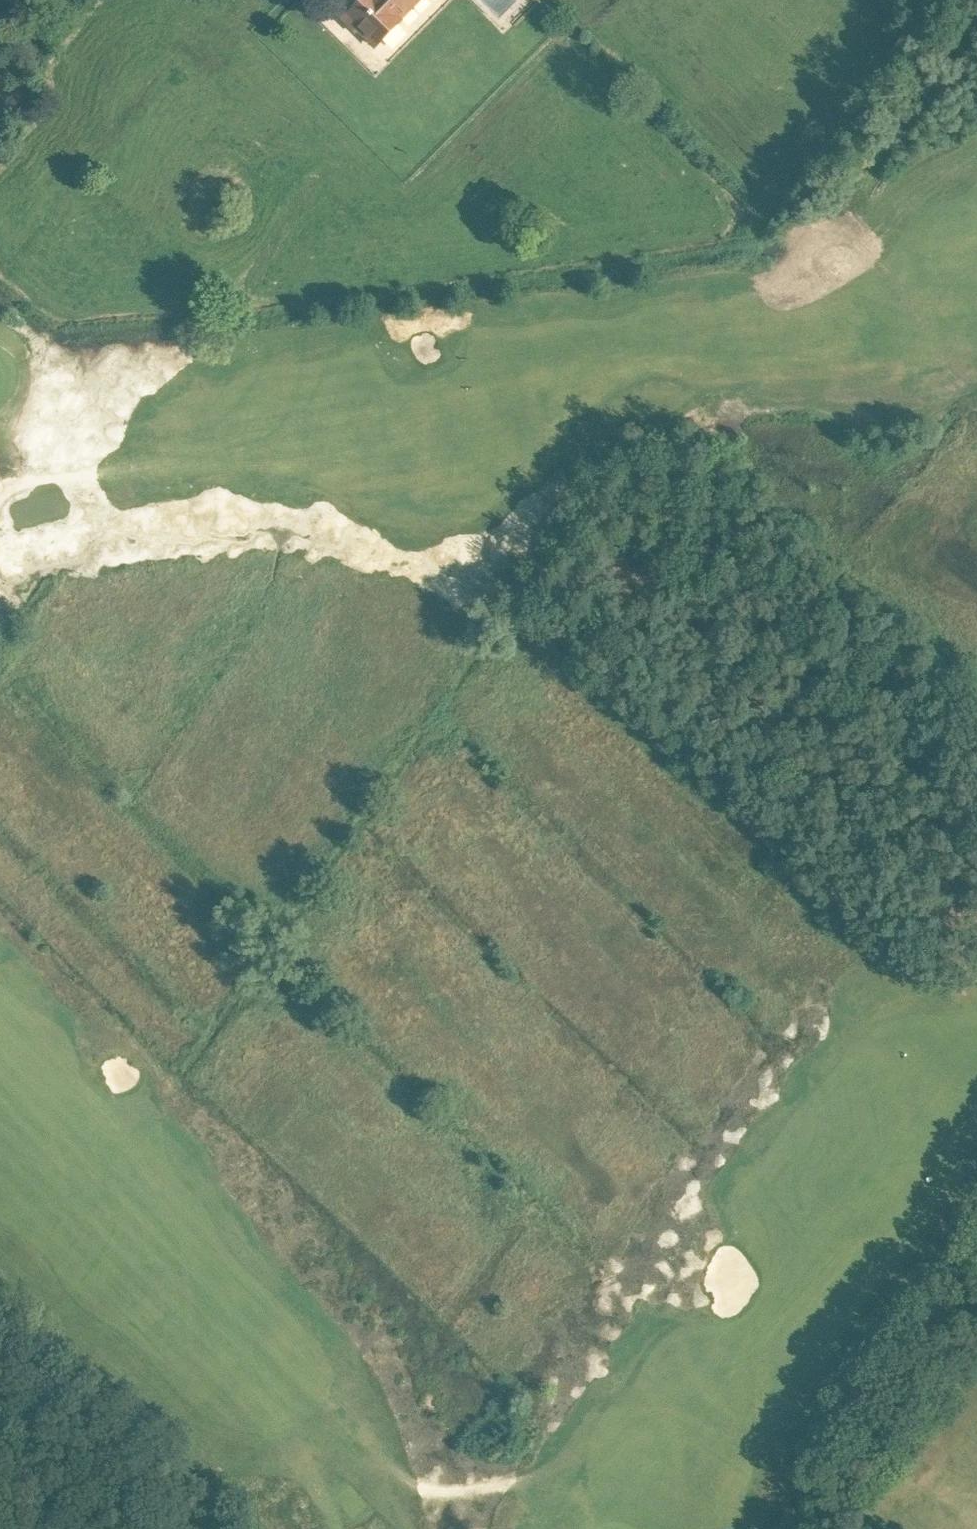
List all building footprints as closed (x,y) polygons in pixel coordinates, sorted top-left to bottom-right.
[(343,19),(355,31),(358,28),(376,46),(401,21),(400,19),(419,0),(362,0),(343,19)]
